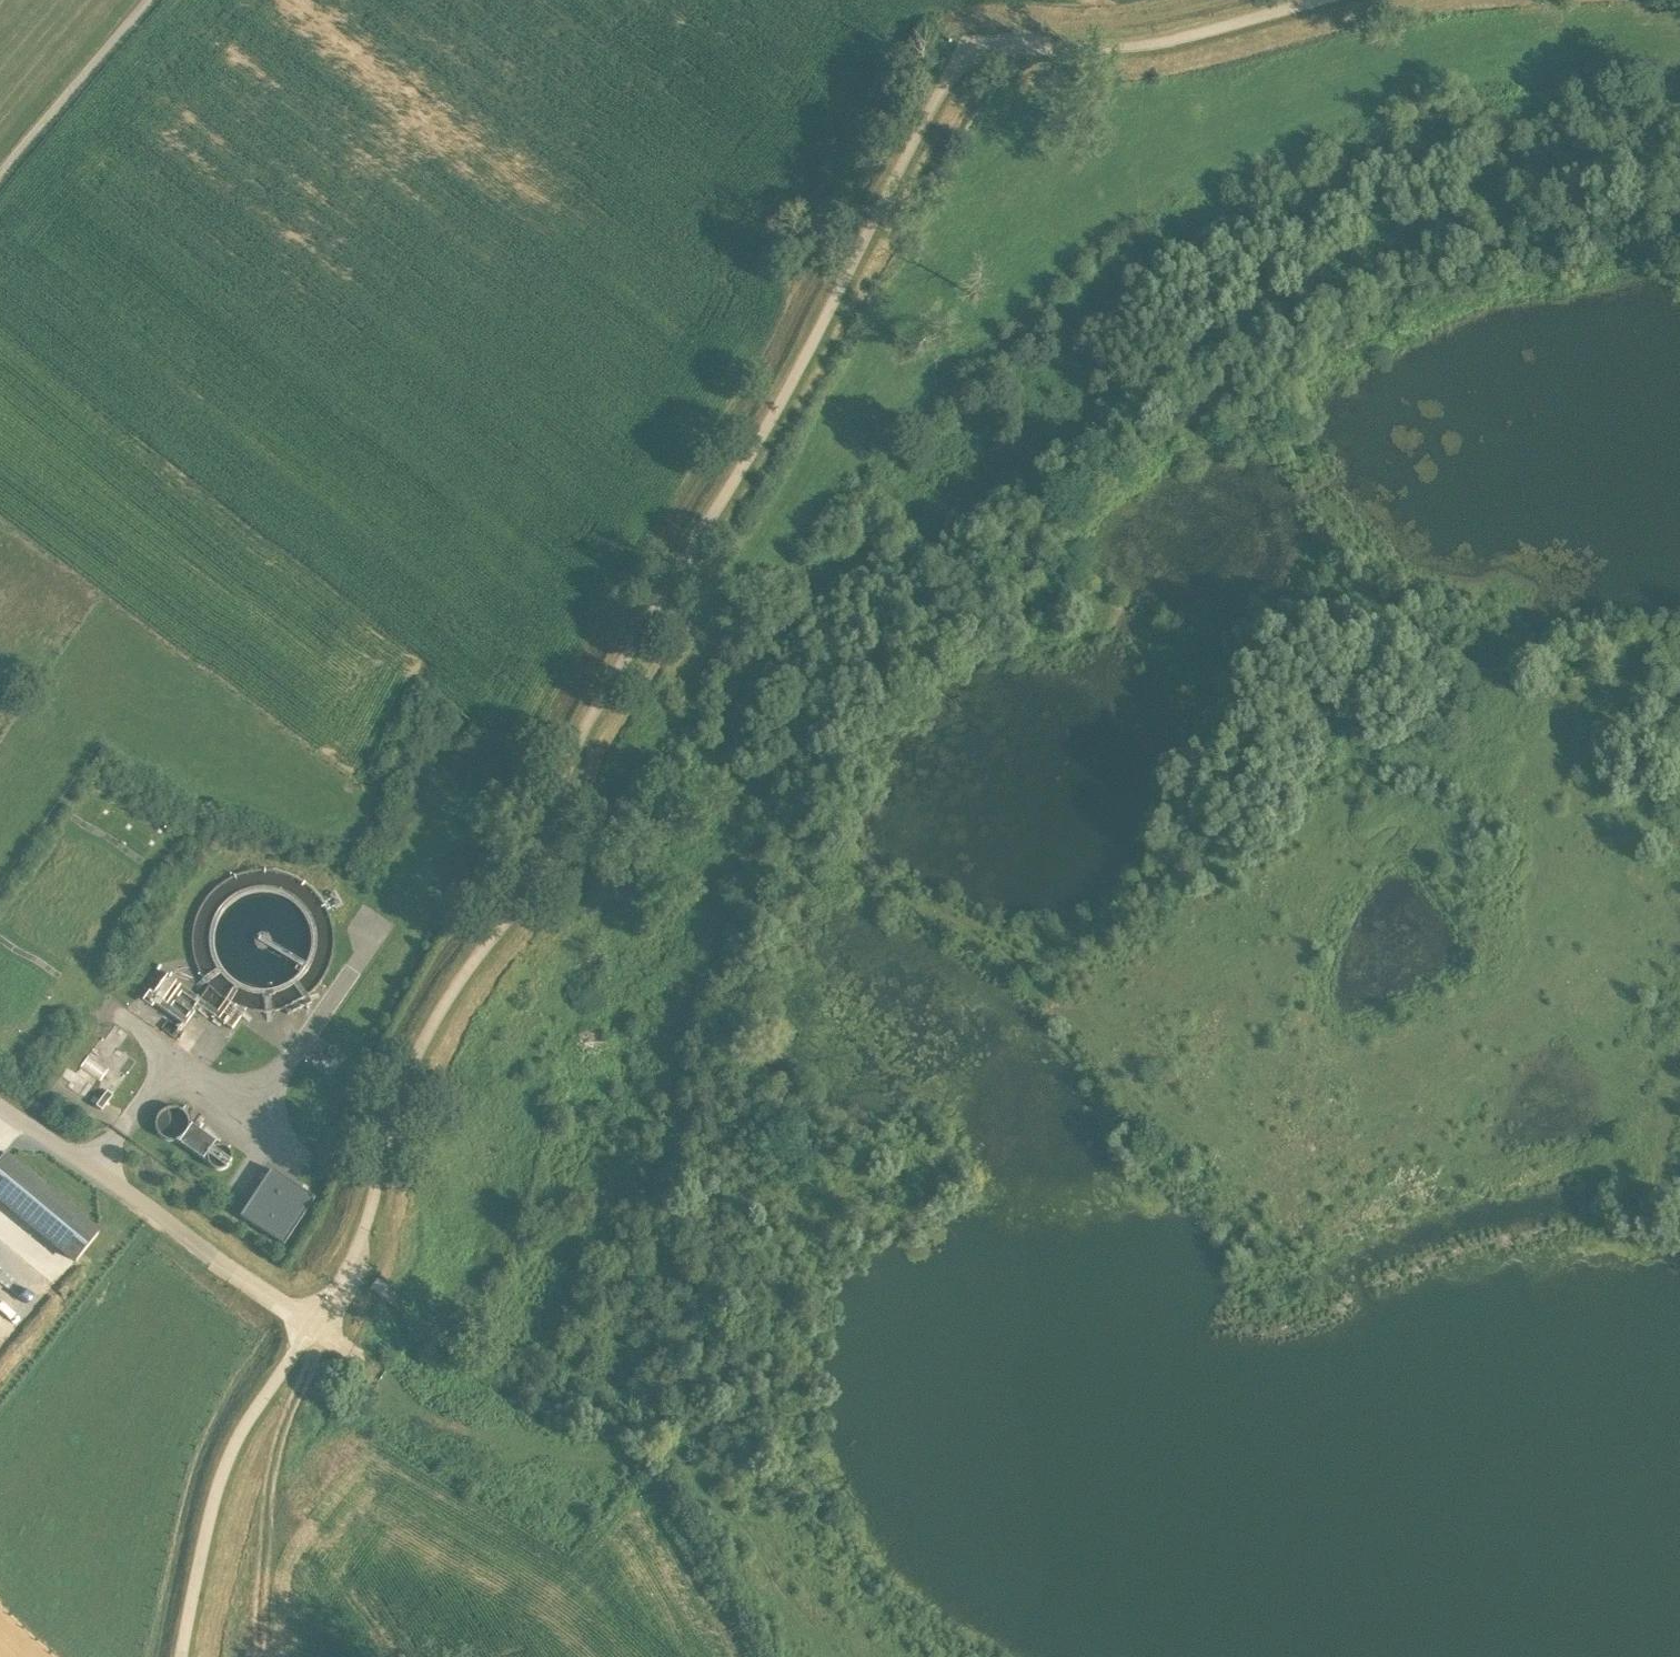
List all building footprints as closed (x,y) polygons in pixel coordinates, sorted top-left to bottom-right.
[(229,1155),(228,1154),(230,1150),(202,1133),(199,1137),(190,1130),(190,1127),(187,1120),(183,1115),(176,1112),(169,1112),(162,1115),(157,1120),(155,1126),(155,1132),(157,1138),(160,1143),(167,1146),(174,1147),(176,1147),(212,1175),(216,1177),(222,1178),(226,1176),(230,1173),(233,1169),(233,1164),(232,1159),(229,1155)] [(95,1238),(2,1161),(0,1164),(0,1210),(70,1268),(95,1238)] [(316,1204),(269,1175),(239,1223),(286,1251),(316,1204)]
